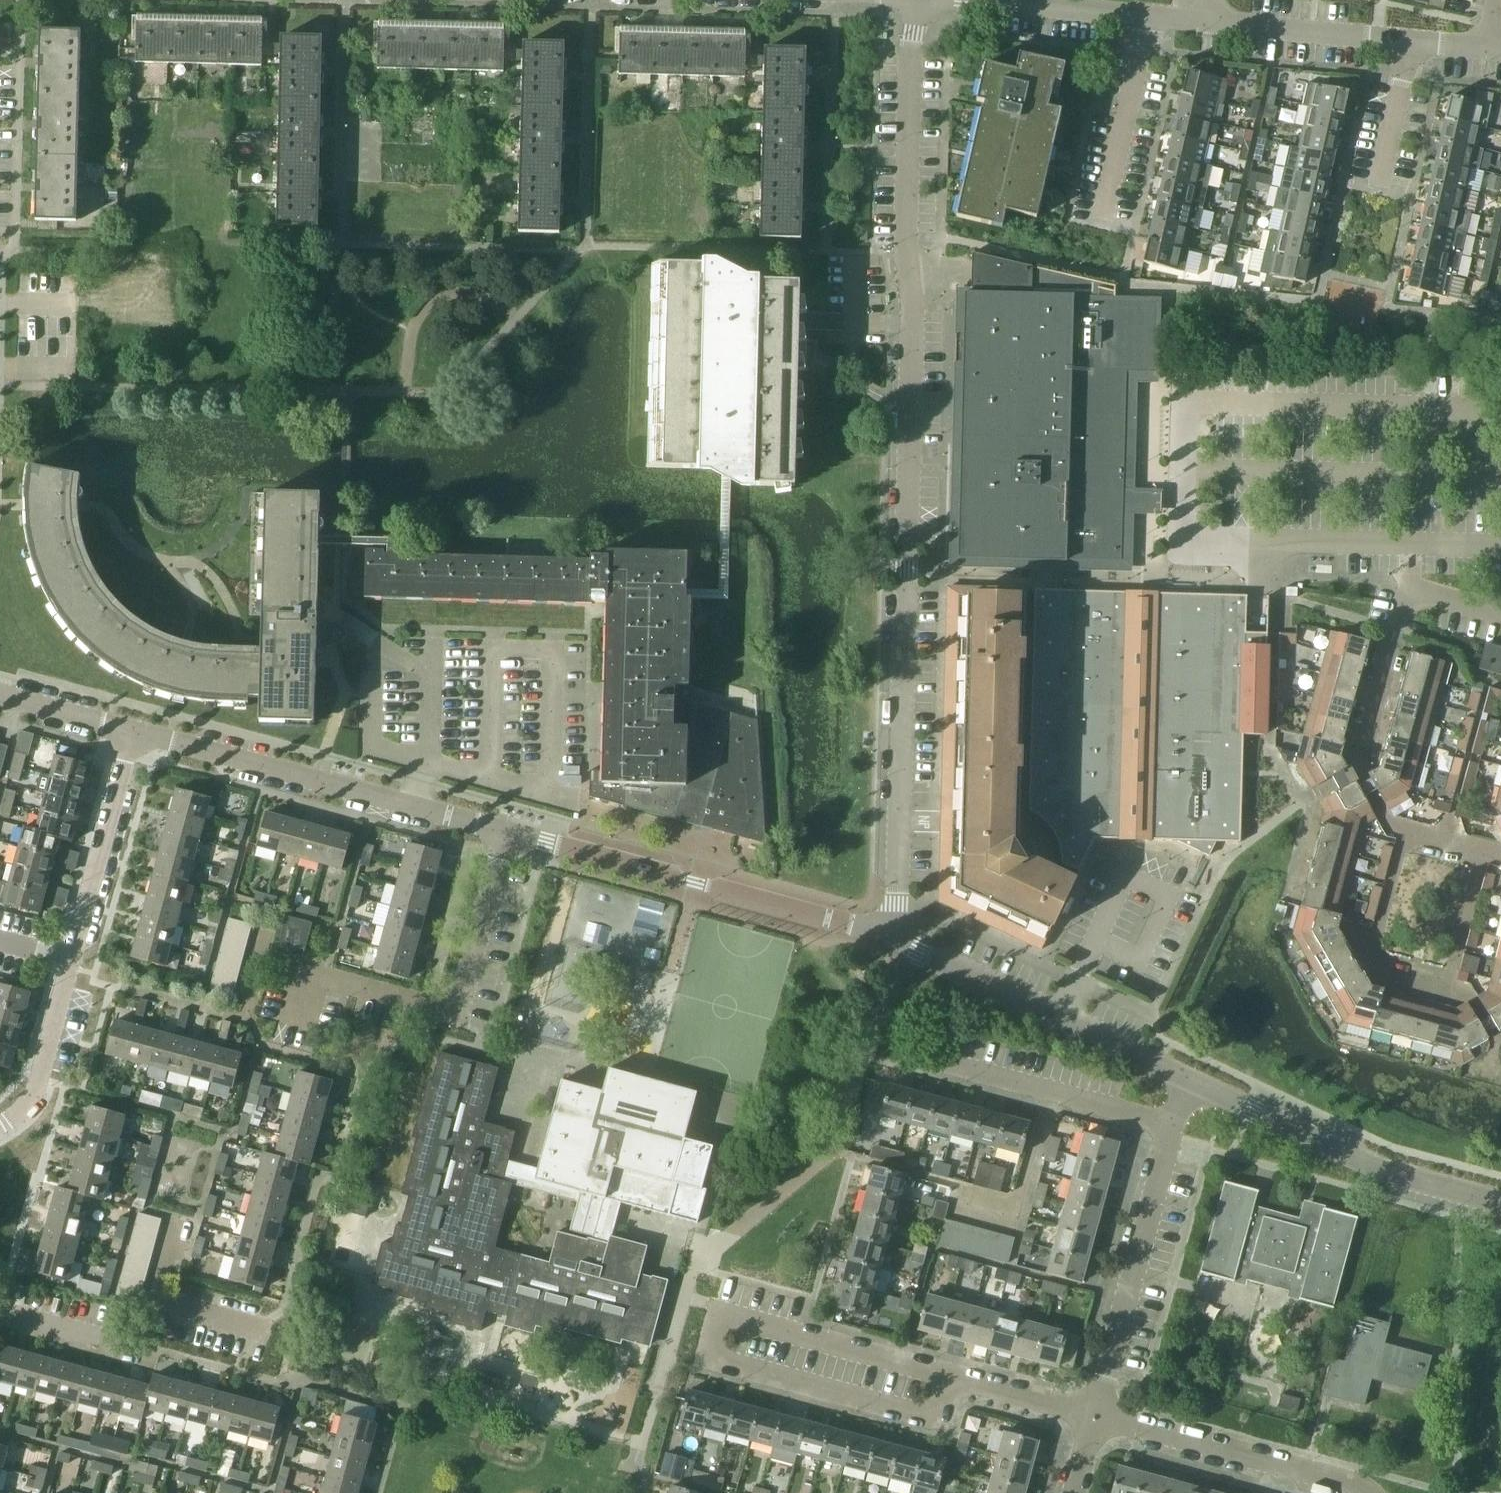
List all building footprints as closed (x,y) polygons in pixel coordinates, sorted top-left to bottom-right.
[(261,65),(262,24),(137,21),(136,62),(261,65)] [(502,71),(502,47),(503,30),(378,27),(377,68),(502,71)] [(79,95),(80,32),(40,31),(39,94),(79,95)] [(743,78),(744,36),(620,33),(618,75),(743,78)] [(320,101),(321,38),(281,37),(280,100),(320,101)] [(562,107),(563,44),(523,43),(521,106),(562,107)] [(803,113),(805,50),(765,49),(763,112),(803,113)] [(1036,219),(1061,111),(1048,108),(1054,83),(1060,84),(1064,66),(1019,55),(1016,67),(1015,71),(984,64),(976,102),(984,104),(982,111),(980,110),(956,218),(1002,228),(1004,216),(1005,212),(1036,219)] [(1222,104),(1228,81),(1187,71),(1182,93),(1217,101),(1216,103),(1222,104)] [(1343,115),(1348,92),(1307,83),(1302,106),(1308,108),(1308,106),(1343,115)] [(1275,99),(1277,89),(1269,88),(1267,97),(1275,99)] [(259,90),(247,90),(247,100),(259,100),(259,90)] [(458,93),(458,103),(467,103),(467,94),(458,93)] [(1212,123),(1216,103),(1217,101),(1182,93),(1177,114),(1212,123)] [(77,157),(79,95),(39,94),(37,157),(77,157)] [(1274,121),(1277,108),(1273,107),(1275,99),(1267,97),(1262,118),(1274,121)] [(1485,129),(1491,106),(1450,97),(1445,119),(1480,127),(1479,128),(1485,129)] [(318,163),(320,101),(280,100),(278,163),(318,163)] [(1258,111),(1260,102),(1252,100),(1250,109),(1258,111)] [(560,169),(562,107),(521,106),(520,168),(560,169)] [(1338,136),(1343,115),(1308,106),(1308,108),(1303,127),(1338,136)] [(1256,120),(1258,111),(1250,109),(1248,118),(1256,120)] [(802,175),(803,113),(763,112),(761,174),(802,175)] [(1207,144),(1212,123),(1177,114),(1172,136),(1207,144)] [(1475,148),(1479,128),(1480,127),(1445,119),(1440,140),(1475,148)] [(1333,157),(1338,136),(1303,127),(1298,149),(1333,157)] [(1265,141),(1267,132),(1259,130),(1257,139),(1265,141)] [(1202,165),(1207,144),(1172,136),(1167,157),(1202,165)] [(1263,150),(1265,141),(1257,139),(1255,148),(1263,150)] [(1470,169),(1475,148),(1440,140),(1435,161),(1470,169)] [(1248,153),(1250,144),(1242,142),(1240,151),(1248,153)] [(1333,157),(1298,149),(1289,146),(1284,167),(1328,178),(1333,157)] [(1246,162),(1248,153),(1240,151),(1238,161),(1246,162)] [(76,221),(77,157),(37,157),(36,220),(76,221)] [(1206,188),(1211,167),(1202,165),(1167,157),(1162,178),(1206,188)] [(1465,190),(1470,169),(1435,161),(1430,182),(1465,190)] [(317,227),(318,163),(278,163),(277,226),(317,227)] [(1324,199),(1328,178),(1284,167),(1279,188),(1289,191),(1324,199)] [(558,233),(560,169),(520,168),(518,232),(558,233)] [(1255,183),(1258,174),(1250,172),(1248,181),(1255,183)] [(800,239),(802,175),(761,174),(760,238),(800,239)] [(1488,189),(1498,192),(1500,179),(1500,178),(1491,176),(1488,189)] [(1201,209),(1206,188),(1162,178),(1157,199),(1193,207),(1201,209)] [(1253,192),(1255,183),(1248,181),(1245,191),(1253,192)] [(1460,211),(1465,190),(1430,182),(1425,203),(1460,211)] [(1238,195),(1240,186),(1233,184),(1230,193),(1238,195)] [(104,188),(104,199),(116,199),(116,188),(104,188)] [(1319,220),(1324,199),(1289,191),(1284,212),(1319,220)] [(1236,205),(1238,195),(1230,193),(1228,203),(1236,205)] [(1188,228),(1193,207),(1157,199),(1153,220),(1188,228)] [(1470,213),(1460,211),(1425,203),(1421,224),(1465,234),(1470,213)] [(1314,241),(1319,220),(1284,212),(1279,233),(1314,241)] [(1240,214),(1238,223),(1246,225),(1248,216),(1240,214)] [(1491,228),(1499,230),(1500,222),(1500,220),(1493,219),(1491,228)] [(1183,249),(1183,248),(1188,228),(1153,220),(1148,241),(1183,249)] [(1243,235),(1246,225),(1238,223),(1236,233),(1243,235)] [(1461,255),(1465,234),(1421,224),(1416,245),(1461,255)] [(1228,237),(1231,228),(1223,226),(1221,235),(1228,237)] [(1269,230),(1264,251),(1274,254),(1309,262),(1314,241),(1279,233),(1269,230)] [(1224,258),(1228,237),(1221,235),(1219,245),(1211,249),(1210,255),(1224,258)] [(1184,272),(1189,249),(1183,248),(1183,249),(1148,241),(1143,263),(1184,272)] [(1456,276),(1461,255),(1416,245),(1411,266),(1452,276),(1456,276)] [(1264,251),(1259,274),(1263,275),(1266,275),(1263,288),(1290,291),(1292,281),(1304,284),(1309,262),(1274,254),(1264,251)] [(1492,262),(1494,253),(1486,252),(1484,261),(1492,262)] [(1123,563),(1128,374),(1158,375),(1160,298),(1114,297),(1114,286),(972,253),(971,293),(965,293),(958,559),(1123,563)] [(1489,272),(1492,262),(1484,261),(1482,270),(1489,272)] [(794,487),(797,371),(799,283),(747,282),(738,277),(738,270),(725,270),(716,265),(707,265),(651,263),(651,266),(653,266),(651,345),(648,465),(646,465),(646,467),(710,469),(726,477),(741,485),(794,487)] [(1223,275),(1225,267),(1215,265),(1214,273),(1223,275)] [(1447,298),(1452,276),(1411,266),(1406,288),(1447,298)] [(1232,277),(1234,269),(1225,267),(1223,275),(1232,277)] [(1486,300),(1488,293),(1479,290),(1477,298),(1486,300)] [(1488,293),(1486,300),(1489,301),(1487,308),(1499,311),(1500,302),(1496,301),(1497,295),(1491,293),(1488,293)] [(314,724),(317,615),(320,495),(252,493),(249,616),(262,616),(261,636),(270,636),(270,658),(259,658),(259,656),(218,655),(210,654),(202,654),(194,652),(186,650),(178,648),(171,646),(156,639),(149,636),(143,632),(136,628),(130,623),(124,618),(118,613),(113,608),(107,601),(102,594),(97,587),(92,580),(88,573),(85,565),(81,557),(79,549),(76,541),(74,532),(73,524),(72,515),(71,505),(72,496),(72,487),(74,477),(74,475),(27,466),(24,486),(23,494),(23,503),(24,511),(24,520),(25,528),(26,538),(29,548),(32,558),(35,568),(38,578),(43,587),(47,596),(52,605),(57,613),(62,620),(67,627),(73,634),(79,641),(85,647),(92,653),(99,659),(107,665),(115,671),(123,676),(132,680),(141,684),(150,688),(159,691),(168,694),(177,697),(187,699),(196,701),(206,702),(215,703),(248,704),(248,698),(259,698),(259,722),(314,724)] [(765,845),(757,722),(695,704),(695,687),(689,686),(691,599),(686,599),(687,555),(606,552),(606,558),(590,557),(590,561),(383,555),(383,552),(366,551),(366,564),(354,563),(353,596),(365,596),(365,599),(591,604),(592,599),(606,599),(602,771),(588,771),(590,797),(736,837),(765,845)] [(1018,815),(1025,590),(947,588),(947,594),(946,594),(938,889),(950,908),(1040,950),(1074,879),(1029,858),(1018,841),(1021,839),(1024,841),(1026,844),(1028,846),(1029,849),(1030,852),(1052,862),(1051,858),(1051,853),(1049,849),(1048,844),(1046,840),(1043,836),(1041,832),(1038,829),(1034,825),(1031,822),(1027,820),(1023,817),(1018,815)] [(1034,591),(1028,810),(1039,817),(1048,827),(1054,838),(1059,850),(1061,863),(1077,871),(1076,871),(1077,872),(1078,872),(1081,865),(1093,839),(1176,841),(1208,856),(1215,842),(1239,843),(1240,830),(1241,776),(1241,771),(1242,735),(1264,735),(1264,718),(1266,634),(1266,633),(1265,633),(1245,633),(1246,596),(1152,593),(1034,590),(1034,591)] [(318,620),(319,643),(343,642),(342,619),(318,620)] [(1366,665),(1371,644),(1330,632),(1325,654),(1366,665)] [(1296,645),(1296,635),(1279,635),(1279,644),(1288,645),(1296,645)] [(1413,643),(1410,653),(1428,657),(1449,663),(1451,654),(1413,643)] [(1485,643),(1478,670),(1500,676),(1500,647),(1485,643)] [(1288,661),(1288,645),(1279,644),(1278,661),(1288,661)] [(1445,686),(1451,664),(1410,653),(1404,675),(1445,686)] [(1360,685),(1366,665),(1325,654),(1319,674),(1360,685)] [(1287,687),(1288,670),(1278,670),(1278,687),(1287,687)] [(1355,705),(1360,685),(1319,674),(1314,694),(1355,705)] [(1440,706),(1445,686),(1404,675),(1399,695),(1440,706)] [(1473,684),(1471,692),(1481,695),(1483,687),(1473,684)] [(1287,704),(1287,687),(1278,687),(1277,704),(1287,704)] [(1496,700),(1500,702),(1500,691),(1489,687),(1482,713),(1492,716),(1496,700)] [(1476,711),(1481,695),(1471,692),(1467,709),(1476,711)] [(1349,726),(1355,705),(1314,694),(1308,715),(1349,726)] [(1434,727),(1440,706),(1399,695),(1393,715),(1434,727)] [(1286,731),(1286,714),(1277,714),(1276,731),(1286,731)] [(1344,746),(1349,726),(1308,715),(1303,736),(1344,746)] [(1429,747),(1434,727),(1393,715),(1388,736),(1429,747)] [(1470,736),(1474,720),(1465,717),(1460,733),(1470,736)] [(1485,740),(1489,724),(1480,721),(1476,737),(1485,740)] [(15,753),(12,766),(23,769),(26,756),(32,734),(20,731),(15,753)] [(1465,752),(1470,736),(1460,733),(1456,749),(1465,752)] [(1340,758),(1344,746),(1303,736),(1297,755),(1275,748),(1285,764),(1295,764),(1340,758)] [(1423,767),(1429,747),(1388,736),(1382,756),(1423,767)] [(1480,756),(1485,740),(1476,737),(1471,754),(1480,756)] [(3,767),(9,747),(0,745),(0,766),(3,767)] [(1418,789),(1423,767),(1382,756),(1379,768),(1409,790),(1410,787),(1418,789)] [(87,786),(92,767),(55,757),(50,776),(87,786)] [(1310,791),(1347,770),(1340,758),(1295,764),(1310,791)] [(1459,776),(1463,760),(1454,758),(1449,774),(1459,776)] [(1473,780),(1477,764),(1469,762),(1464,778),(1473,780)] [(19,783),(23,769),(11,766),(8,780),(19,783)] [(1409,790),(1379,768),(1367,775),(1388,812),(1409,800),(1405,793),(1409,790)] [(41,774),(36,792),(45,795),(82,805),(87,786),(50,776),(41,774)] [(1454,793),(1459,776),(1449,774),(1445,791),(1454,793)] [(1468,797),(1473,780),(1464,778),(1460,795),(1468,797)] [(1366,802),(1355,782),(1335,793),(1345,811),(1349,812),(1366,802)] [(205,819),(211,798),(177,789),(171,810),(205,819)] [(13,806),(16,793),(5,790),(2,803),(13,806)] [(1376,819),(1368,805),(1366,802),(1349,812),(1345,811),(1335,793),(1317,803),(1323,813),(1320,825),(1322,825),(1363,836),(1366,825),(1376,819)] [(77,823),(82,805),(45,795),(40,813),(77,823)] [(1448,815),(1451,805),(1435,800),(1432,810),(1448,815)] [(13,806),(2,803),(0,809),(0,817),(9,820),(13,806)] [(1471,821),(1473,811),(1457,807),(1454,817),(1471,821)] [(199,841),(205,819),(171,810),(166,832),(199,841)] [(71,843),(77,823),(40,813),(35,831),(35,832),(60,839),(60,840),(71,843)] [(278,852),(287,819),(266,813),(257,847),(278,852)] [(244,830),(247,820),(239,818),(236,828),(244,830)] [(299,858),(308,825),(287,819),(278,852),(299,858)] [(320,864),(330,831),(308,825),(299,858),(320,864)] [(1358,856),(1363,836),(1322,825),(1316,845),(1358,856)] [(55,857),(60,840),(60,839),(35,832),(35,831),(24,828),(19,847),(55,857)] [(241,841),(244,830),(236,828),(233,839),(241,841)] [(342,870),(351,836),(330,831),(320,864),(342,870)] [(193,862),(199,841),(166,832),(160,853),(193,862)] [(436,874),(442,852),(409,843),(403,865),(436,874)] [(371,856),(373,847),(366,845),(363,854),(371,856)] [(1352,877),(1358,856),(1316,845),(1311,866),(1352,877)] [(58,865),(76,869),(80,850),(63,846),(58,865)] [(1389,865),(1394,848),(1384,846),(1380,862),(1389,865)] [(50,876),(55,857),(19,847),(13,866),(50,876)] [(188,883),(193,862),(160,853),(154,874),(188,883)] [(368,867),(371,856),(363,854),(360,865),(368,867)] [(233,872),(235,862),(228,860),(225,870),(233,872)] [(1385,881),(1389,865),(1380,862),(1375,879),(1385,881)] [(430,895),(436,874),(403,865),(397,886),(430,895)] [(45,895),(50,876),(13,866),(8,885),(45,895)] [(1347,897),(1352,877),(1311,866),(1305,886),(1347,897)] [(230,883),(233,872),(225,870),(222,881),(230,883)] [(1491,892),(1495,876),(1485,873),(1481,889),(1491,892)] [(182,904),(188,883),(154,874),(149,895),(182,904)] [(40,914),(45,895),(8,885),(3,904),(40,914)] [(359,898),(362,888),(355,886),(352,896),(359,898)] [(424,916),(430,895),(397,886),(391,907),(424,916)] [(1341,918),(1347,897),(1305,886),(1299,907),(1341,918)] [(1378,906),(1382,889),(1373,887),(1369,903),(1378,906)] [(1486,908),(1491,892),(1481,889),(1476,905),(1486,908)] [(264,903),(266,896),(256,893),(254,901),(264,903)] [(176,925),(182,904),(149,895),(143,916),(176,925)] [(275,906),(277,899),(266,896),(264,903),(275,906)] [(356,909),(359,898),(352,896),(349,907),(356,909)] [(641,897),(635,927),(659,932),(665,901),(641,897)] [(221,915),(224,904),(217,902),(214,913),(221,915)] [(1373,923),(1378,906),(1369,903),(1364,920),(1373,923)] [(307,915),(309,908),(298,905),(296,912),(307,915)] [(419,937),(424,916),(391,907),(386,928),(419,937)] [(1338,929),(1341,918),(1299,907),(1292,935),(1338,929)] [(317,918),(319,911),(309,908),(307,915),(317,918)] [(219,925),(221,915),(214,913),(211,923),(219,925)] [(1480,932),(1484,916),(1474,913),(1470,930),(1480,932)] [(171,946),(176,925),(143,916),(137,937),(171,946)] [(303,952),(311,925),(287,918),(280,945),(303,952)] [(248,937),(252,925),(229,919),(226,931),(248,937)] [(348,941),(351,930),(343,928),(340,939),(348,941)] [(413,958),(419,937),(386,928),(380,949),(413,958)] [(1306,961),(1344,939),(1338,929),(1292,935),(1306,961)] [(1475,949),(1480,932),(1470,930),(1465,946),(1475,949)] [(245,948),(248,937),(226,931),(222,942),(245,948)] [(165,967),(171,946),(137,937),(132,958),(165,967)] [(345,951),(348,941),(340,939),(337,949),(345,951)] [(1317,979),(1354,958),(1344,939),(1306,961),(1317,979)] [(242,960),(245,948),(222,942),(219,954),(242,960)] [(210,957),(213,945),(205,943),(202,955),(210,957)] [(407,980),(413,958),(380,949),(374,971),(407,980)] [(239,972),(242,960),(219,954),(216,965),(239,972)] [(1468,974),(1473,957),(1463,954),(1458,971),(1468,974)] [(207,966),(210,957),(202,955),(200,964),(207,966)] [(624,975),(627,963),(603,957),(600,969),(624,975)] [(1328,998),(1365,976),(1354,958),(1317,979),(1328,998)] [(1495,958),(1490,980),(1500,983),(1500,960),(1495,958)] [(236,983),(239,972),(216,965),(213,977),(236,983)] [(1342,1023),(1371,986),(1365,976),(1328,998),(1342,1023)] [(233,995),(236,983),(213,977),(210,989),(233,995)] [(1490,980),(1487,991),(1477,996),(1487,1013),(1500,1005),(1500,983),(1490,980)] [(31,994),(0,986),(0,1006),(25,1013),(31,994)] [(1371,1031),(1382,990),(1371,986),(1342,1023),(1371,1031)] [(1392,1036),(1403,995),(1382,990),(1371,1031),(1392,1036)] [(1412,1041),(1423,1001),(1403,995),(1392,1036),(1412,1041)] [(145,1011),(148,1001),(140,999),(137,1009),(145,1011)] [(1432,1047),(1443,1006),(1423,1001),(1412,1041),(1432,1047)] [(1488,1039),(1467,1002),(1455,1009),(1462,1065),(1473,1058),(1468,1049),(1488,1039)] [(1487,1013),(1498,1033),(1500,1031),(1500,1005),(1487,1013)] [(25,1013),(0,1006),(0,1027),(20,1032),(25,1013)] [(1462,1065),(1455,1009),(1443,1006),(1432,1047),(1452,1052),(1450,1062),(1462,1065)] [(142,1022),(145,1011),(137,1009),(134,1020),(142,1022)] [(186,1022),(189,1012),(181,1010),(179,1020),(186,1022)] [(183,1033),(186,1022),(179,1020),(176,1031),(183,1033)] [(127,1060),(136,1027),(115,1021),(106,1055),(127,1060)] [(228,1034),(231,1023),(223,1021),(220,1032),(228,1034)] [(20,1032),(0,1027),(0,1047),(15,1051),(20,1032)] [(148,1066),(157,1033),(136,1027),(127,1060),(148,1066)] [(225,1044),(228,1034),(220,1032),(217,1042),(225,1044)] [(169,1072),(178,1038),(157,1033),(148,1066),(169,1072)] [(190,1077),(199,1044),(178,1038),(169,1072),(190,1077)] [(211,1083),(220,1050),(199,1044),(190,1077),(211,1083)] [(15,1051),(0,1047),(0,1067),(10,1070),(15,1051)] [(232,1089),(241,1055),(220,1050),(211,1083),(232,1089)] [(397,1226),(392,1246),(382,1243),(382,1244),(383,1244),(372,1284),(400,1292),(399,1296),(426,1304),(425,1308),(453,1315),(451,1323),(479,1330),(479,1332),(480,1332),(486,1311),(505,1316),(505,1317),(506,1317),(504,1326),(505,1327),(505,1326),(532,1333),(534,1325),(562,1332),(564,1328),(569,1330),(619,1343),(621,1339),(649,1346),(666,1282),(639,1274),(646,1247),(647,1248),(647,1247),(612,1237),(621,1203),(698,1224),(707,1190),(702,1189),(714,1147),(684,1139),(697,1093),(608,1069),(602,1092),(561,1081),(537,1169),(506,1161),(514,1134),(515,1134),(515,1133),(482,1124),(489,1100),(494,1080),(497,1069),(498,1070),(498,1069),(497,1068),(440,1053),(440,1054),(441,1055),(434,1081),(429,1080),(428,1081),(429,1082),(414,1138),(418,1139),(404,1194),(411,1196),(402,1227),(396,1225),(396,1226),(397,1226)] [(259,1085),(262,1075),(254,1072),(251,1082),(259,1085)] [(326,1103),(332,1081),(299,1072),(293,1094),(326,1103)] [(251,1082),(248,1093),(256,1096),(268,1099),(271,1088),(259,1085),(251,1082)] [(122,1085),(120,1092),(129,1094),(130,1087),(122,1085)] [(904,1123),(913,1091),(889,1085),(880,1117),(904,1123)] [(927,1130),(936,1098),(913,1091),(904,1123),(927,1130)] [(320,1124),(326,1103),(293,1094),(287,1115),(320,1124)] [(950,1136),(959,1104),(936,1098),(927,1130),(950,1136)] [(973,1142),(982,1110),(959,1104),(950,1136),(973,1142)] [(119,1137),(125,1115),(92,1106),(86,1128),(119,1137)] [(220,1107),(217,1119),(226,1121),(228,1109),(220,1107)] [(996,1149),(1005,1117),(982,1110),(973,1142),(996,1149)] [(247,1127),(250,1116),(243,1114),(240,1125),(247,1127)] [(314,1146),(320,1124),(287,1115),(281,1137),(314,1146)] [(1020,1155),(1029,1123),(1005,1117),(996,1149),(1020,1155)] [(245,1137),(247,1127),(240,1125),(237,1135),(245,1137)] [(113,1158),(119,1137),(86,1128),(80,1149),(113,1158)] [(1112,1167),(1118,1143),(1084,1133),(1078,1157),(1112,1167)] [(160,1148),(162,1138),(155,1136),(152,1146),(160,1148)] [(308,1167),(314,1146),(281,1137),(276,1156),(275,1158),(297,1164),(308,1167)] [(1056,1151),(1059,1139),(1050,1137),(1047,1149),(1056,1151)] [(157,1159),(160,1148),(152,1146),(149,1157),(157,1159)] [(107,1180),(113,1158),(80,1149),(74,1171),(107,1180)] [(893,1164),(896,1151),(889,1149),(885,1161),(893,1164)] [(1053,1164),(1056,1151),(1047,1149),(1043,1161),(1053,1164)] [(901,1166),(905,1153),(896,1151),(893,1164),(901,1166)] [(225,1167),(228,1156),(220,1153),(217,1165),(225,1167)] [(291,1185),(297,1164),(275,1158),(276,1156),(264,1153),(258,1176),(291,1185)] [(919,1157),(917,1166),(923,1168),(925,1159),(919,1157)] [(1106,1190),(1112,1167),(1078,1157),(1071,1181),(1106,1190)] [(939,1176),(943,1164),(935,1162),(932,1174),(939,1176)] [(985,1189),(992,1165),(980,1162),(973,1186),(985,1189)] [(948,1179),(951,1166),(943,1164),(939,1176),(948,1179)] [(222,1177),(225,1167),(217,1165),(214,1175),(222,1177)] [(1000,1193),(1007,1169),(992,1165),(985,1189),(1000,1193)] [(916,1179),(905,1175),(873,1167),(867,1190),(899,1199),(902,1185),(914,1188),(916,1179)] [(101,1201),(107,1180),(74,1171),(69,1191),(69,1192),(90,1198),(101,1201)] [(286,1206),(291,1185),(258,1176),(252,1197),(286,1206)] [(148,1191),(151,1180),(144,1178),(141,1189),(148,1191)] [(1099,1213),(1106,1190),(1071,1181),(1065,1203),(1099,1213)] [(1332,1309),(1356,1217),(1324,1208),(1324,1206),(1304,1201),(1299,1218),(1253,1206),(1257,1192),(1258,1191),(1223,1182),(1199,1273),(1232,1282),(1233,1280),(1232,1280),(1233,1276),(1300,1294),(1299,1297),(1299,1298),(1298,1300),(1332,1309)] [(1043,1197),(1046,1186),(1037,1183),(1034,1195),(1043,1197)] [(84,1219),(90,1198),(69,1192),(69,1191),(57,1188),(51,1210),(84,1219)] [(145,1201),(148,1191),(141,1189),(138,1199),(145,1201)] [(892,1223),(899,1199),(867,1190),(860,1214),(892,1223)] [(213,1209),(216,1197),(208,1195),(205,1206),(213,1209)] [(1043,1197),(1034,1195),(1031,1207),(1040,1210),(1043,1197)] [(280,1227),(286,1206),(252,1197),(247,1218),(280,1227)] [(366,1218),(369,1204),(350,1199),(346,1213),(366,1218)] [(947,1212),(949,1204),(937,1200),(935,1208),(947,1212)] [(1093,1236),(1099,1213),(1065,1203),(1059,1226),(1093,1236)] [(210,1218),(213,1209),(205,1206),(203,1216),(210,1218)] [(945,1219),(947,1212),(935,1208),(932,1217),(945,1220),(945,1219)] [(78,1240),(84,1219),(51,1210),(46,1231),(78,1240)] [(158,1232),(161,1220),(138,1214),(135,1226),(158,1232)] [(886,1246),(892,1223),(860,1214),(854,1237),(886,1246)] [(125,1230),(128,1219),(120,1217),(117,1228),(125,1230)] [(274,1248),(280,1227),(247,1218),(241,1239),(274,1248)] [(950,1247),(957,1222),(945,1219),(945,1220),(938,1244),(950,1247)] [(962,1251),(968,1225),(957,1222),(950,1247),(962,1251)] [(972,1253),(979,1228),(968,1225),(962,1251),(972,1253)] [(154,1244),(158,1232),(135,1226),(132,1237),(154,1244)] [(1087,1259),(1093,1236),(1059,1226),(1053,1250),(1087,1259)] [(122,1240),(125,1230),(117,1228),(114,1238),(122,1240)] [(984,1257),(990,1231),(979,1228),(972,1253),(984,1257)] [(1031,1244),(1034,1232),(1025,1230),(1021,1241),(1031,1244)] [(73,1261),(78,1240),(46,1231),(40,1252),(73,1261)] [(995,1260),(1002,1234),(990,1231),(984,1257),(995,1260)] [(1007,1263),(1014,1238),(1002,1234),(995,1260),(1007,1263)] [(151,1255),(154,1244),(132,1237),(128,1249),(151,1255)] [(201,1250),(205,1239),(197,1237),(194,1248),(201,1250)] [(880,1269),(886,1246),(854,1237),(848,1260),(880,1269)] [(268,1269),(274,1248),(241,1239),(235,1260),(268,1269)] [(1031,1244),(1021,1241),(1018,1254),(1027,1257),(1031,1244)] [(924,1256),(927,1247),(914,1244),(912,1253),(924,1256)] [(199,1260),(201,1250),(194,1248),(191,1258),(199,1260)] [(148,1267),(151,1255),(128,1249),(125,1261),(148,1267)] [(1080,1283),(1087,1259),(1053,1250),(1046,1274),(1080,1283)] [(67,1282),(73,1261),(40,1252),(34,1274),(67,1282)] [(922,1264),(924,1256),(912,1253),(910,1261),(922,1264)] [(959,1269),(962,1259),(950,1256),(947,1266),(959,1269)] [(114,1272),(117,1261),(109,1259),(106,1270),(114,1272)] [(971,1272),(973,1262),(962,1259),(959,1269),(971,1272)] [(263,1290),(268,1269),(235,1260),(229,1281),(263,1290)] [(873,1292),(880,1269),(848,1260),(842,1284),(873,1292)] [(145,1279),(148,1267),(125,1261),(122,1272),(145,1279)] [(1006,1282),(1008,1272),(996,1269),(994,1279),(1006,1282)] [(111,1282),(114,1272),(106,1270),(103,1280),(111,1282)] [(142,1290),(145,1279),(122,1272),(119,1284),(142,1290)] [(1018,1285),(1020,1275),(1008,1272),(1006,1282),(1018,1285)] [(1052,1294),(1054,1284),(1042,1281),(1040,1291),(1052,1294)] [(139,1302),(142,1290),(119,1284),(116,1296),(139,1302)] [(867,1316),(873,1292),(842,1284),(835,1307),(867,1316)] [(1064,1298),(1067,1288),(1054,1284),(1052,1294),(1064,1298)] [(912,1303),(915,1293),(902,1290),(899,1299),(912,1303)] [(941,1336),(951,1301),(927,1295),(918,1330),(941,1336)] [(910,1311),(912,1303),(899,1299),(897,1307),(910,1311)] [(964,1342),(974,1307),(951,1301),(941,1336),(964,1342)] [(987,1349),(997,1313),(974,1307),(964,1342),(987,1349)] [(1010,1355),(1020,1320),(997,1313),(987,1349),(1010,1355)] [(1423,1387),(1431,1357),(1384,1344),(1389,1325),(1351,1314),(1344,1340),(1350,1342),(1344,1363),(1336,1361),(1336,1360),(1331,1359),(1323,1388),(1325,1389),(1325,1388),(1331,1390),(1331,1389),(1337,1391),(1335,1398),(1364,1407),(1371,1380),(1374,1381),(1398,1387),(1400,1380),(1421,1386),(1423,1387)] [(1034,1361),(1043,1326),(1020,1320),(1010,1355),(1034,1361)] [(1058,1368),(1067,1333),(1043,1326),(1034,1361),(1058,1368)] [(24,1352),(3,1346),(0,1356),(0,1382),(15,1386),(24,1352)] [(36,1392),(45,1358),(24,1352),(15,1386),(36,1392)] [(57,1398),(67,1364),(45,1358),(36,1392),(57,1398)] [(78,1404),(88,1369),(67,1364),(57,1398),(78,1404)] [(506,1393),(510,1377),(472,1367),(468,1381),(488,1386),(487,1387),(506,1393)] [(100,1409),(109,1375),(88,1369),(78,1404),(100,1409)] [(121,1415),(130,1381),(109,1375),(100,1409),(121,1415)] [(165,1415),(174,1380),(153,1375),(150,1386),(152,1387),(145,1409),(165,1415)] [(186,1420),(195,1386),(174,1380),(165,1415),(186,1420)] [(152,1387),(150,1386),(130,1381),(121,1415),(142,1421),(145,1409),(152,1387)] [(207,1426),(217,1392),(195,1386),(186,1420),(207,1426)] [(703,1428),(712,1396),(688,1390),(679,1422),(703,1428)] [(229,1432),(238,1398),(217,1392),(207,1426),(229,1432)] [(1296,1414),(1300,1400),(1280,1395),(1277,1409),(1296,1414)] [(727,1435),(735,1402),(712,1396),(703,1428),(727,1435)] [(250,1438),(259,1403),(238,1398),(229,1432),(250,1438)] [(750,1441),(759,1409),(735,1402),(727,1435),(750,1441)] [(271,1444),(281,1409),(259,1403),(250,1438),(271,1444)] [(304,1416),(307,1405),(299,1403),(296,1414),(304,1416)] [(773,1447),(782,1415),(759,1409),(750,1441),(773,1447)] [(371,1445),(377,1423),(342,1414),(337,1436),(371,1445)] [(793,1465),(796,1453),(805,1421),(782,1415),(773,1447),(770,1459),(793,1465)] [(819,1460),(828,1427),(805,1421),(796,1453),(819,1460)] [(24,1435),(26,1427),(16,1424),(14,1432),(24,1435)] [(36,1438),(38,1430),(26,1427),(24,1435),(36,1438)] [(843,1466),(851,1434),(828,1427),(819,1460),(843,1466)] [(1032,1464),(1038,1440),(1004,1431),(997,1455),(1032,1464)] [(968,1448),(972,1435),(961,1432),(957,1445),(968,1448)] [(865,1472),(874,1440),(851,1434),(843,1466),(865,1472)] [(67,1446),(69,1438),(58,1435),(56,1443),(67,1446)] [(295,1448),(298,1437),(290,1435),(287,1445),(295,1448)] [(365,1466),(371,1445),(337,1436),(331,1457),(365,1466)] [(77,1449),(80,1441),(69,1438),(67,1446),(77,1449)] [(889,1478),(898,1446),(874,1440),(865,1472),(889,1478)] [(119,1461),(124,1445),(114,1442),(112,1450),(109,1458),(119,1461)] [(292,1458),(295,1448),(287,1445),(284,1456),(292,1458)] [(965,1460),(968,1448),(957,1445),(954,1457),(965,1460)] [(912,1484),(921,1452),(898,1446),(889,1478),(912,1484)] [(109,1458),(112,1450),(100,1447),(98,1455),(109,1458)] [(153,1457),(155,1449),(146,1447),(144,1455),(153,1457)] [(165,1461),(167,1452),(155,1449),(153,1457),(165,1461)] [(945,1459),(921,1452),(912,1484),(909,1492),(936,1492),(945,1459)] [(69,1463),(71,1455),(60,1453),(58,1461),(69,1463)] [(689,1483),(695,1460),(687,1458),(665,1453),(660,1475),(681,1481),(689,1483)] [(1025,1488),(1032,1464),(997,1455),(991,1479),(1025,1488)] [(360,1488),(365,1466),(331,1457),(325,1479),(360,1488)] [(196,1469),(198,1461),(188,1458),(185,1466),(196,1469)] [(101,1472),(103,1464),(92,1461),(90,1469),(101,1472)] [(207,1472),(209,1464),(198,1461),(196,1469),(207,1472)] [(111,1475),(113,1467),(103,1464),(101,1472),(111,1475)] [(32,1465),(30,1473),(37,1475),(37,1477),(45,1480),(48,1469),(40,1467),(32,1465)] [(284,1490),(290,1469),(282,1467),(276,1488),(284,1490)] [(1141,1473),(1117,1467),(1110,1492),(1136,1492),(1141,1473)] [(238,1481),(241,1472),(229,1469),(227,1477),(238,1481)] [(712,1489),(715,1477),(693,1471),(690,1483),(712,1489)] [(144,1484),(146,1475),(134,1472),(132,1481),(144,1484)] [(188,1484),(190,1475),(179,1472),(177,1481),(188,1484)] [(248,1483),(251,1475),(241,1472),(238,1481),(248,1483)] [(1164,1479),(1141,1473),(1136,1492),(1161,1492),(1164,1479)] [(153,1486),(155,1478),(146,1475),(144,1484),(153,1486)] [(199,1487),(201,1478),(190,1475),(188,1484),(199,1487)] [(29,1478),(26,1487),(34,1488),(42,1491),(45,1480),(37,1477),(36,1480),(29,1478)] [(721,1491),(724,1479),(715,1477),(712,1489),(721,1491)] [(360,1488),(325,1479),(321,1492),(358,1492),(360,1488)] [(959,1482),(948,1479),(945,1492),(957,1492),(959,1482)] [(1025,1488),(991,1479),(987,1492),(1024,1492),(1025,1488)] [(1188,1486),(1164,1479),(1161,1492),(1186,1492),(1188,1486)] [(233,1487),(221,1483),(219,1492),(223,1492),(231,1492),(233,1487)]
